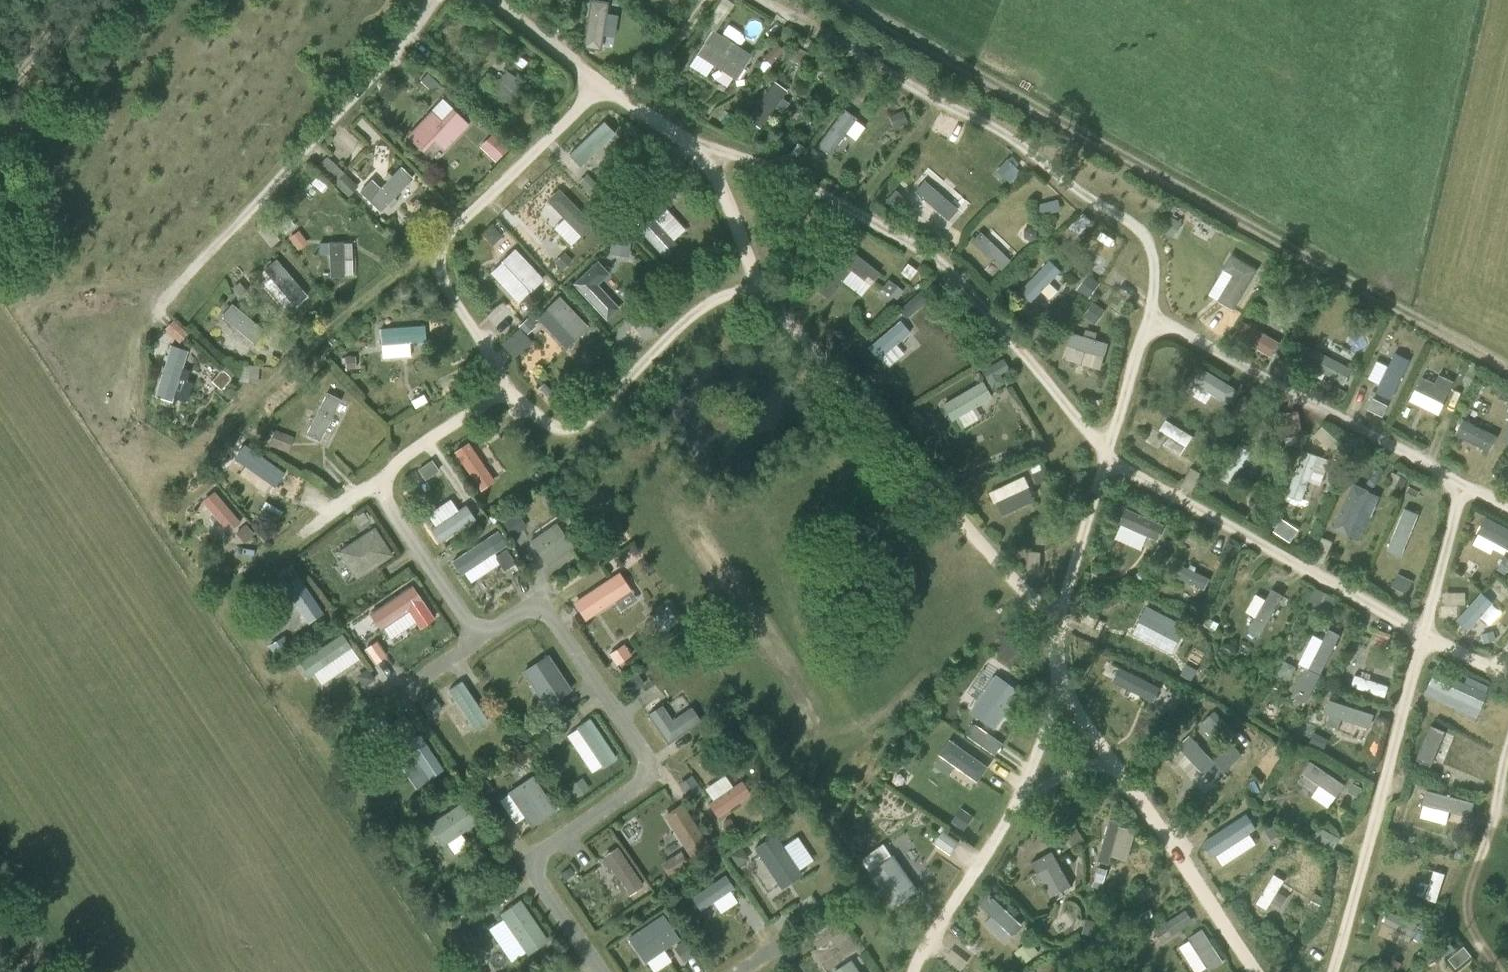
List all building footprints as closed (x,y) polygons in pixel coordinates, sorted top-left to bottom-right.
[(607,0),(592,0),(586,40),(601,42),(607,0)] [(653,23),(639,30),(645,43),(660,37),(653,23)] [(722,33),(711,27),(696,54),(741,78),(754,53),(737,44),(743,33),(727,24),(722,33)] [(775,44),(769,51),(777,58),(783,50),(775,44)] [(506,68),(491,90),(509,102),(524,80),(506,68)] [(427,73),(420,81),(432,92),(439,84),(427,73)] [(772,79),(749,119),(769,130),(792,91),(772,79)] [(437,139),(448,149),(472,123),(443,96),(407,135),(426,151),(437,139)] [(819,142),(841,159),(868,125),(846,108),(819,142)] [(901,112),(891,116),(895,126),(905,122),(901,112)] [(603,118),(570,154),(589,172),(623,137),(603,118)] [(497,160),(509,146),(493,131),(481,145),(497,160)] [(320,163),(348,195),(358,186),(329,155),(320,163)] [(1010,156),(997,171),(1009,182),(1019,171),(1015,167),(1018,163),(1010,156)] [(373,177),(358,193),(379,213),(414,176),(402,165),(381,186),(373,177)] [(925,179),(916,192),(952,217),(962,204),(925,179)] [(594,182),(586,190),(593,198),(601,190),(594,182)] [(582,235),(595,223),(561,186),(548,199),(582,235)] [(894,190),(885,200),(891,205),(900,195),(894,190)] [(638,228),(663,254),(689,229),(664,203),(638,228)] [(1170,216),(1162,232),(1173,237),(1181,222),(1170,216)] [(492,226),(482,236),(492,245),(501,236),(492,226)] [(1029,226),(1023,230),(1024,237),(1030,241),(1036,237),(1036,230),(1029,226)] [(298,231),(288,238),(297,250),(306,243),(298,231)] [(982,231),(972,242),(1003,269),(1012,258),(982,231)] [(630,260),(631,239),(612,239),(612,260),(630,260)] [(329,253),(330,276),(355,275),(354,240),(320,241),(321,253),(329,253)] [(862,295),(880,271),(847,245),(815,286),(828,296),(841,279),(862,295)] [(531,292),(545,278),(516,246),(501,260),(531,292)] [(563,252),(553,262),(561,270),(570,261),(563,252)] [(1232,275),(1217,301),(1233,310),(1257,270),(1231,254),(1222,269),(1232,275)] [(279,257),(265,267),(273,277),(266,282),(289,313),(310,297),(279,257)] [(1039,306),(1056,286),(1052,283),(1064,270),(1051,258),(1021,290),(1039,306)] [(608,318),(631,296),(597,261),(573,283),(608,318)] [(245,275),(231,287),(239,296),(253,284),(245,275)] [(1269,287),(1262,297),(1269,302),(1276,292),(1269,287)] [(561,295),(538,316),(567,347),(590,325),(561,295)] [(254,343),(266,330),(233,302),(221,315),(254,343)] [(1094,303),(1087,314),(1098,320),(1104,309),(1094,303)] [(175,318),(166,327),(180,341),(189,332),(175,318)] [(526,318),(517,327),(523,333),(532,325),(526,318)] [(882,360),(913,331),(901,318),(870,346),(882,360)] [(428,351),(427,324),(382,326),(383,353),(428,351)] [(1103,369),(1111,341),(1072,330),(1064,357),(1103,369)] [(93,337),(85,343),(92,351),(100,344),(93,337)] [(156,396),(186,404),(193,379),(183,377),(190,349),(171,344),(156,396)] [(1348,382),(1355,364),(1315,349),(1308,368),(1348,382)] [(1395,352),(1375,392),(1390,400),(1410,360),(1395,352)] [(354,357),(345,357),(346,369),(355,368),(354,357)] [(1007,364),(988,364),(988,383),(1007,383),(1007,364)] [(1233,401),(1240,385),(1198,365),(1186,389),(1209,400),(1213,391),(1233,401)] [(221,370),(211,382),(220,390),(230,379),(221,370)] [(1467,370),(1463,379),(1470,383),(1475,374),(1467,370)] [(1452,381),(1437,373),(1433,381),(1421,376),(1415,389),(1441,402),(1452,381)] [(945,401),(960,428),(978,418),(973,408),(994,397),(985,380),(945,401)] [(543,383),(538,388),(550,400),(555,394),(543,383)] [(1337,387),(1333,394),(1343,400),(1347,393),(1337,387)] [(327,390),(307,432),(322,439),(343,398),(327,390)] [(1102,398),(1093,401),(1095,409),(1104,407),(1102,398)] [(1373,398),(1367,409),(1382,416),(1387,405),(1373,398)] [(1167,418),(1160,430),(1169,435),(1162,447),(1180,458),(1195,434),(1167,418)] [(1463,418),(1457,437),(1494,449),(1500,431),(1463,418)] [(490,423),(480,429),(486,439),(496,433),(490,423)] [(288,451),(294,435),(275,428),(269,444),(288,451)] [(455,450),(481,491),(497,481),(471,440),(455,450)] [(267,484),(273,468),(238,455),(232,470),(267,484)] [(431,461),(418,469),(425,480),(438,471),(431,461)] [(1039,462),(1029,467),(1037,484),(1047,479),(1039,462)] [(990,489),(994,501),(1031,488),(1027,476),(990,489)] [(1280,516),(1305,524),(1316,491),(1291,483),(1280,516)] [(1353,483),(1332,529),(1348,536),(1369,491),(1353,483)] [(230,531),(243,519),(215,488),(202,500),(230,531)] [(477,522),(469,504),(459,509),(454,498),(427,511),(440,539),(477,522)] [(1010,498),(999,503),(1004,515),(1015,511),(1010,498)] [(1128,506),(1121,522),(1160,541),(1168,524),(1128,506)] [(1404,556),(1421,512),(1405,506),(1388,549),(1404,556)] [(363,514),(355,519),(360,527),(368,521),(363,514)] [(1478,531),(1496,540),(1494,544),(1507,552),(1507,525),(1487,514),(1478,531)] [(558,521),(531,539),(548,565),(575,546),(558,521)] [(1280,521),(1273,531),(1290,542),(1293,537),(1287,533),(1291,528),(1280,521)] [(253,537),(251,524),(238,526),(240,539),(253,537)] [(340,547),(355,577),(394,557),(378,527),(340,547)] [(496,530),(454,558),(471,583),(496,566),(490,556),(507,545),(496,530)] [(1187,533),(1184,541),(1196,547),(1200,539),(1187,533)] [(1159,545),(1152,556),(1165,564),(1172,553),(1159,545)] [(505,549),(493,558),(502,571),(514,563),(505,549)] [(1496,569),(1505,575),(1507,570),(1507,558),(1505,556),(1496,569)] [(1186,563),(1180,576),(1206,589),(1212,577),(1186,563)] [(586,620),(634,590),(621,570),(573,600),(586,620)] [(305,624),(323,615),(304,574),(286,582),(305,624)] [(1397,574),(1391,587),(1406,593),(1412,581),(1397,574)] [(399,619),(406,628),(431,611),(413,583),(371,612),(383,630),(399,619)] [(1260,592),(1246,609),(1257,618),(1249,629),(1257,635),(1287,597),(1275,587),(1266,598),(1260,592)] [(1330,612),(1337,595),(1315,587),(1308,605),(1330,612)] [(1481,592),(1456,620),(1468,631),(1492,604),(1493,603),(1481,592)] [(1146,605),(1138,621),(1179,642),(1187,627),(1146,605)] [(1208,618),(1203,626),(1214,631),(1218,623),(1208,618)] [(1291,694),(1308,702),(1342,633),(1328,627),(1316,653),(1312,651),(1291,694)] [(1493,631),(1480,634),(1483,643),(1495,640),(1493,631)] [(341,633),(299,662),(309,676),(351,648),(341,633)] [(378,640),(367,647),(376,662),(387,655),(378,640)] [(624,642),(608,653),(616,665),(633,654),(624,642)] [(546,707),(572,692),(550,653),(524,669),(546,707)] [(1284,661),(1278,673),(1290,679),(1293,672),(1292,665),(1284,661)] [(1186,664),(1180,675),(1191,681),(1197,670),(1186,664)] [(1119,666),(1112,681),(1153,702),(1161,687),(1119,666)] [(1478,680),(1476,685),(1436,668),(1426,694),(1480,716),(1493,686),(1478,680)] [(367,669),(356,676),(363,686),(373,679),(367,669)] [(1386,696),(1390,683),(1356,673),(1352,686),(1386,696)] [(997,676),(972,711),(995,727),(1020,692),(997,676)] [(450,687),(477,729),(490,721),(463,679),(450,687)] [(685,695),(667,704),(673,716),(691,707),(685,695)] [(434,698),(421,707),(428,718),(441,709),(434,698)] [(1334,698),(1325,723),(1365,738),(1374,712),(1334,698)] [(649,714),(668,743),(703,720),(694,706),(674,719),(664,704),(649,714)] [(1214,711),(1201,723),(1214,737),(1226,725),(1214,711)] [(580,724),(603,767),(617,760),(595,716),(580,724)] [(422,733),(406,744),(429,779),(445,768),(422,733)] [(1313,733),(1309,742),(1323,749),(1327,740),(1313,733)] [(935,764),(951,773),(957,764),(981,779),(991,762),(951,738),(935,764)] [(1332,807),(1347,782),(1312,760),(1303,774),(1320,784),(1313,796),(1332,807)] [(971,788),(977,779),(958,766),(952,775),(971,788)] [(1447,772),(1444,780),(1455,784),(1458,776),(1447,772)] [(526,817),(532,826),(558,809),(534,773),(498,798),(515,824),(526,817)] [(582,778),(569,787),(576,797),(589,789),(582,778)] [(486,779),(473,788),(481,798),(494,790),(486,779)] [(719,817),(751,795),(740,780),(708,802),(719,817)] [(1352,783),(1347,791),(1356,796),(1361,788),(1352,783)] [(1429,815),(1458,822),(1464,798),(1434,791),(1429,815)] [(461,801),(427,824),(441,847),(476,824),(461,801)] [(666,814),(695,862),(716,850),(686,801),(666,814)] [(962,807),(953,821),(965,828),(974,815),(962,807)] [(1247,814),(1203,842),(1213,857),(1215,855),(1256,829),(1247,814)] [(1100,861),(1111,863),(1112,856),(1130,860),(1136,825),(1108,820),(1100,861)] [(1272,825),(1264,830),(1271,840),(1278,835),(1272,825)] [(937,841),(952,851),(959,840),(944,830),(937,841)] [(776,834),(754,849),(782,889),(803,876),(776,834)] [(891,841),(867,852),(892,905),(917,894),(891,841)] [(606,853),(627,895),(643,887),(622,845),(606,853)] [(1456,851),(1454,857),(1462,859),(1465,850),(1459,849),(1456,851)] [(672,880),(692,867),(681,850),(662,863),(672,880)] [(1072,886),(1053,851),(1032,862),(1037,873),(1048,867),(1060,892),(1072,886)] [(1407,853),(1405,860),(1415,863),(1417,855),(1407,853)] [(569,868),(560,874),(564,880),(573,874),(569,868)] [(1424,868),(1419,895),(1427,896),(1432,869),(1424,868)] [(1427,898),(1439,901),(1448,872),(1435,868),(1427,898)] [(1270,909),(1286,878),(1274,872),(1258,903),(1270,909)] [(715,902),(720,912),(741,901),(728,875),(692,893),(700,910),(715,902)] [(1141,902),(1156,892),(1150,884),(1135,893),(1141,902)] [(1274,903),(1283,908),(1294,889),(1285,884),(1274,903)] [(991,892),(982,902),(994,914),(987,922),(1008,941),(1024,924),(991,892)] [(1314,893),(1308,906),(1318,911),(1325,898),(1314,893)] [(513,962),(549,937),(522,898),(500,913),(503,917),(489,927),(513,962)] [(1380,933),(1409,947),(1420,923),(1391,910),(1380,933)] [(627,937),(641,962),(644,960),(653,971),(654,971),(671,960),(662,948),(676,938),(661,914),(627,937)] [(1165,923),(1154,930),(1161,941),(1172,934),(1165,923)] [(1205,927),(1191,936),(1213,970),(1227,961),(1205,927)] [(852,960),(834,971),(860,971),(852,960)]
